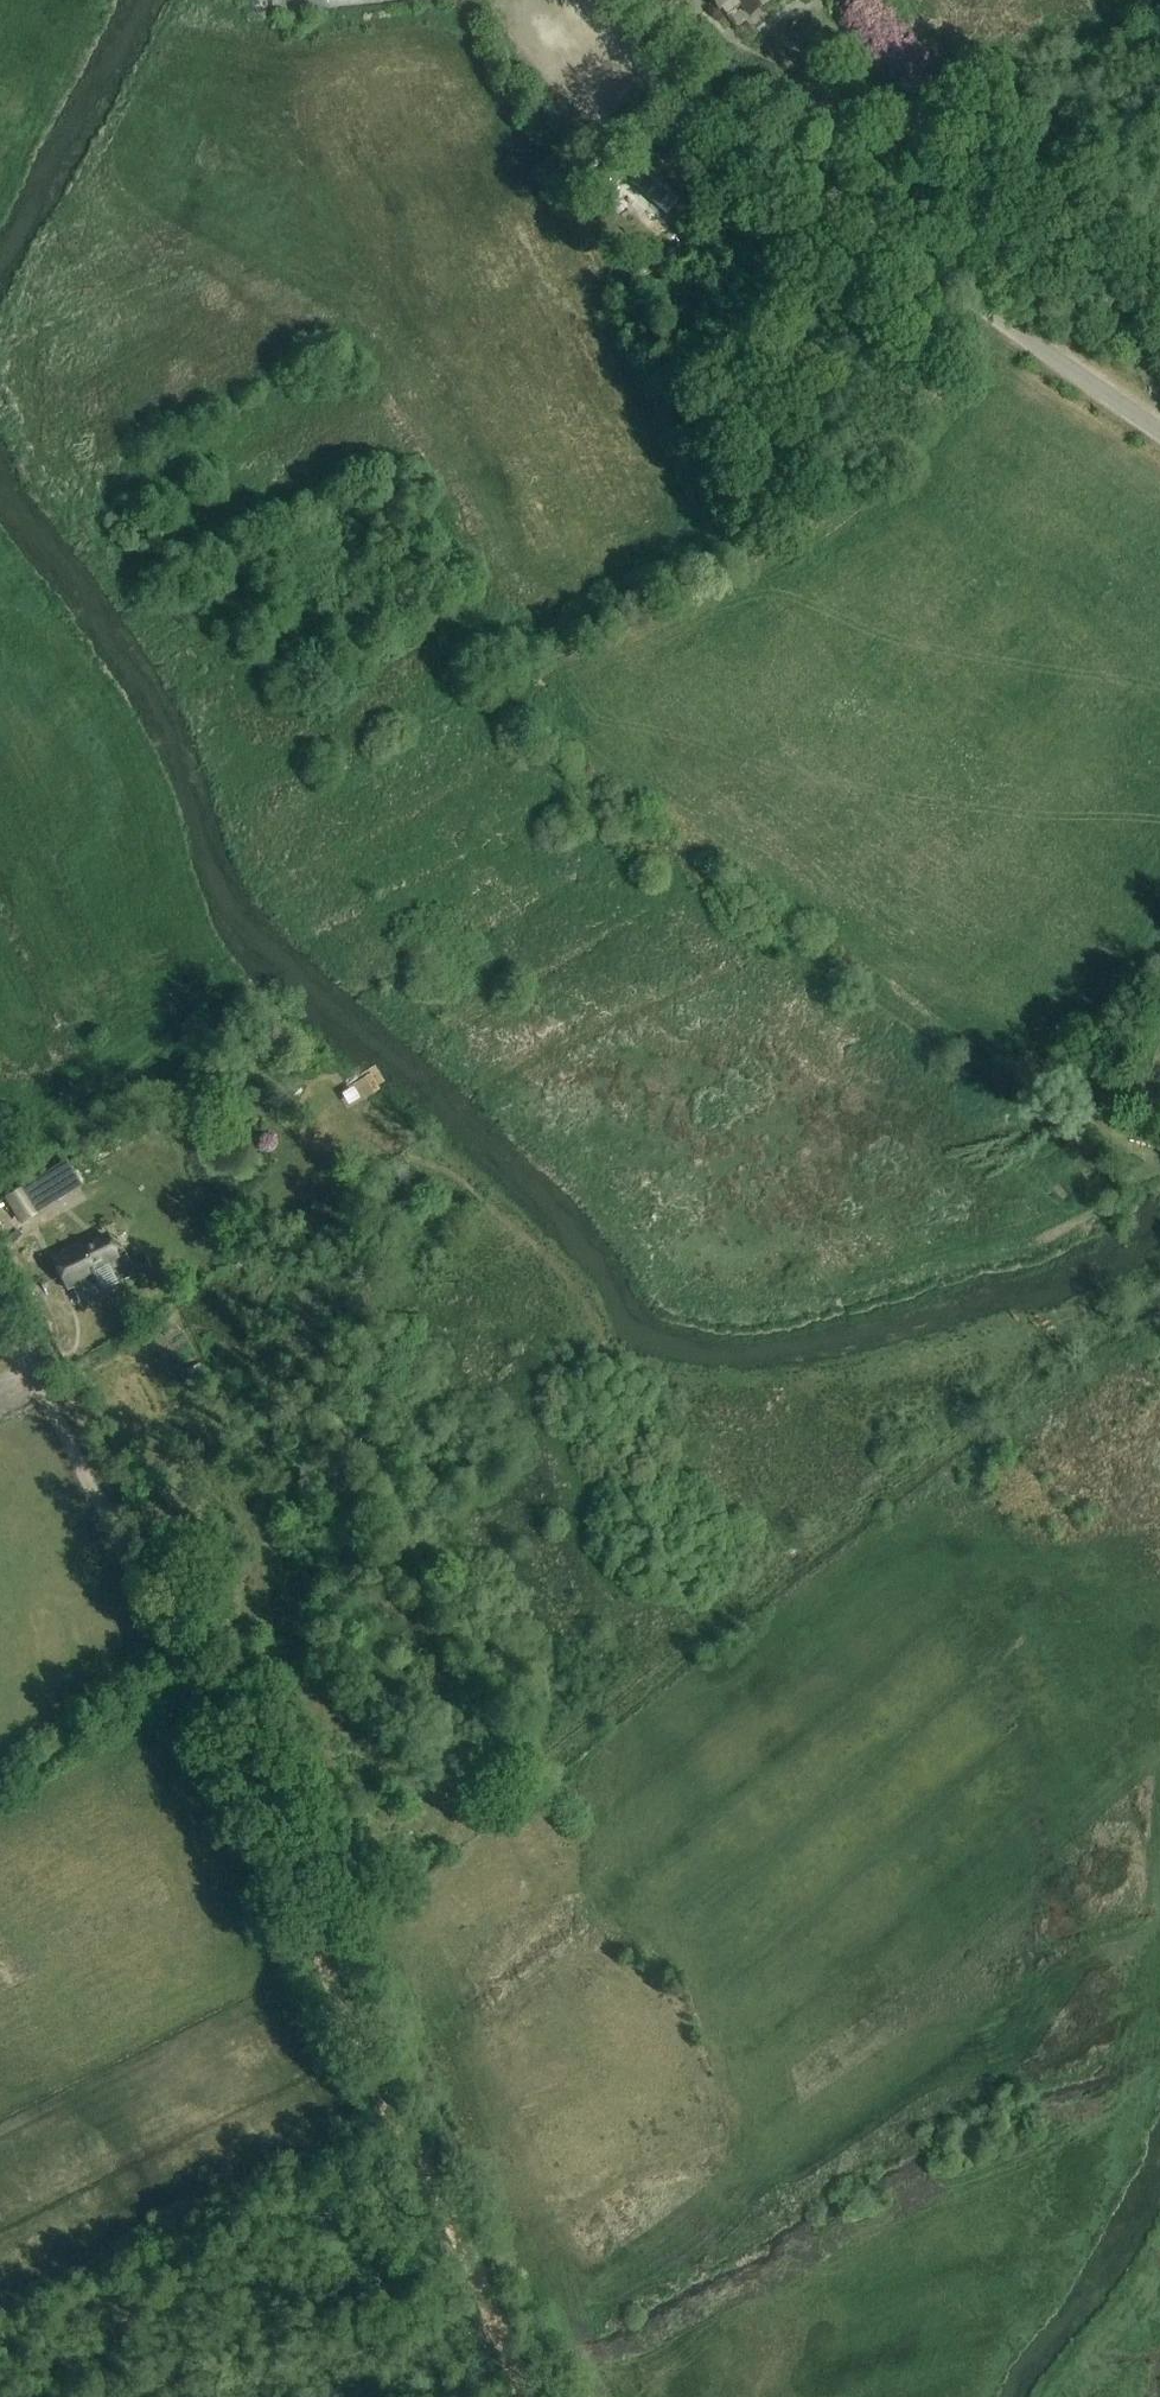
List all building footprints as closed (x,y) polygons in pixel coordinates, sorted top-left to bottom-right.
[(718,10),(721,8),(726,15),(738,5),(749,18),(771,0),(710,0),(718,10)] [(973,147),(981,161),(994,153),(985,139),(973,147)] [(666,216),(688,191),(649,157),(638,170),(628,162),(608,185),(624,200),(634,188),(666,216)] [(36,1214),(19,1188),(5,1197),(21,1223),(36,1214)] [(69,1250),(54,1256),(68,1286),(74,1284),(81,1300),(99,1293),(88,1268),(118,1254),(110,1237),(85,1249),(82,1243),(69,1250)]
